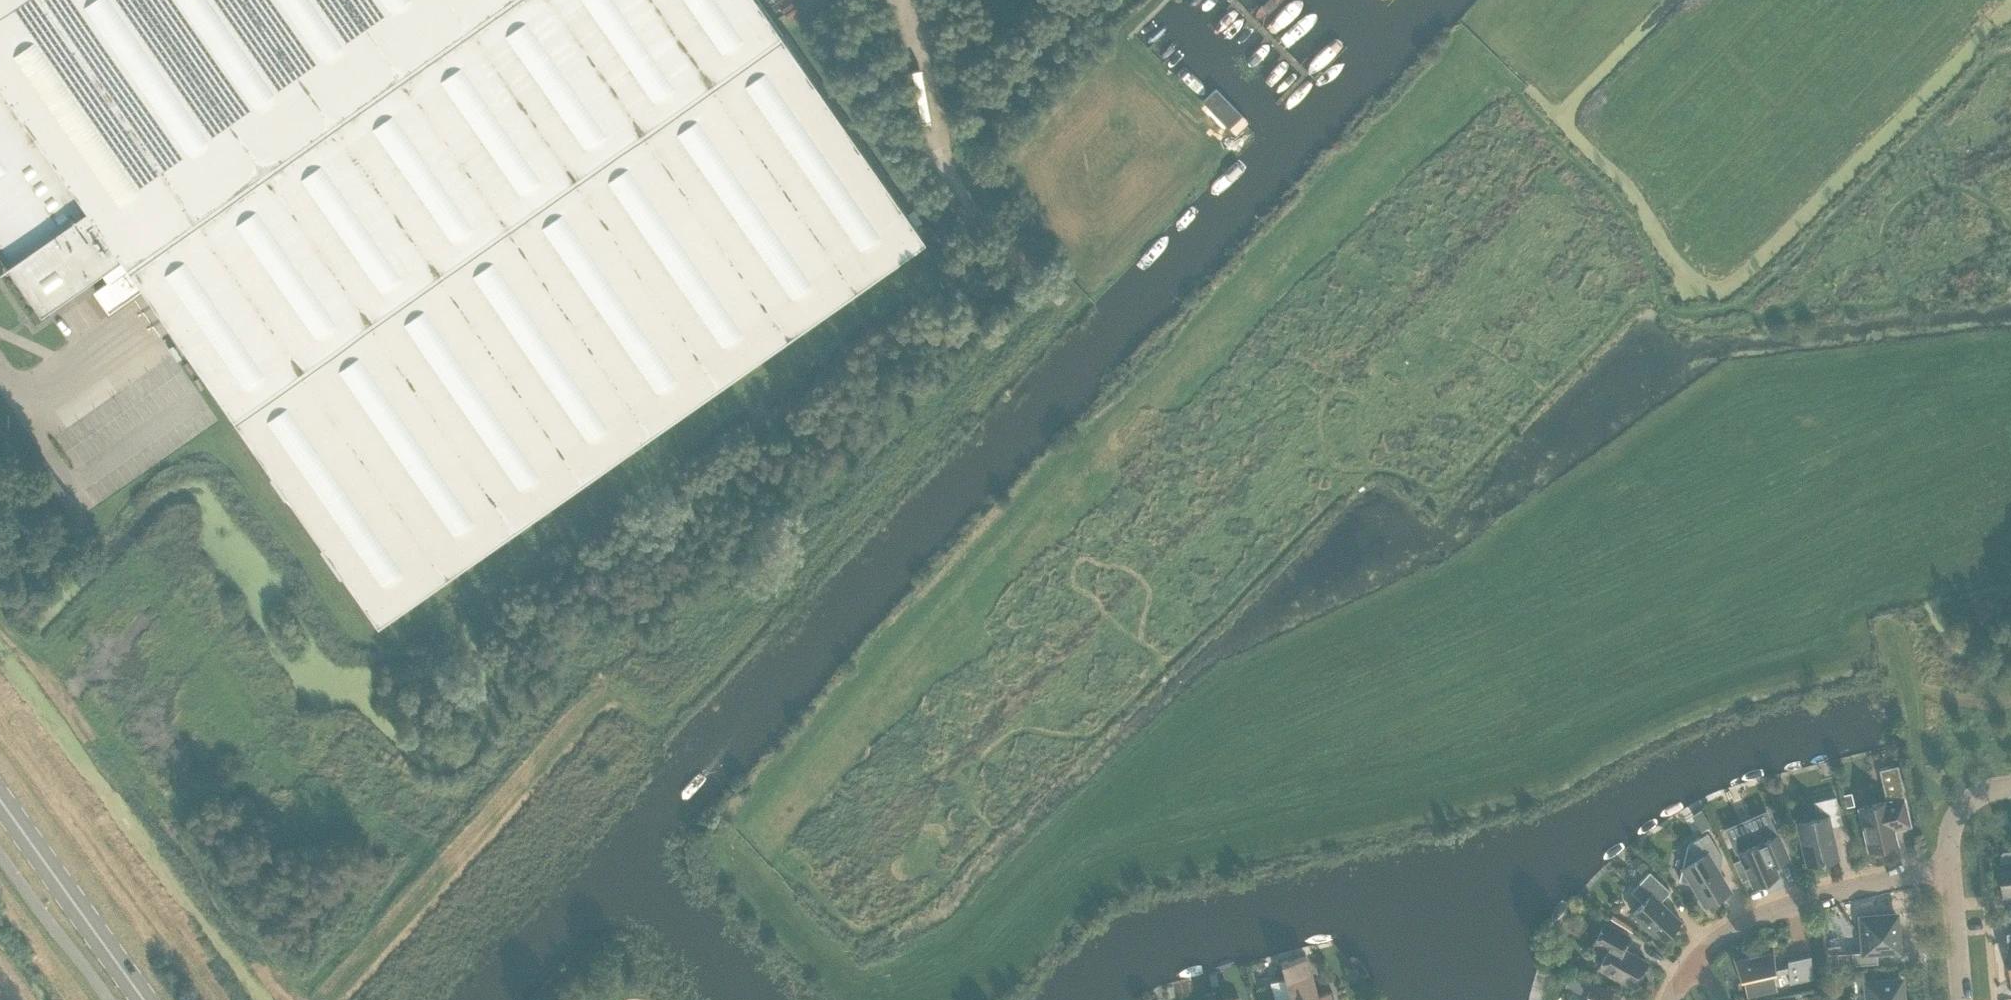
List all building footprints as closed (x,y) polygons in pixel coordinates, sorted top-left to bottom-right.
[(0,243),(8,264),(0,269),(1,270),(8,265),(41,313),(102,271),(121,299),(141,285),(377,622),(925,238),(758,0),(0,0),(0,243)] [(1886,800),(1858,807),(1868,849),(1897,842),(1893,828),(1910,824),(1903,796),(1902,791),(1903,788),(1897,764),(1879,768),(1886,800)] [(1851,792),(1842,794),(1845,806),(1854,804),(1851,792)] [(1797,822),(1807,863),(1836,856),(1829,825),(1842,822),(1835,795),(1813,800),(1817,817),(1797,822)] [(1752,819),(1756,829),(1771,823),(1766,813),(1752,819)] [(1738,849),(1753,884),(1777,874),(1771,859),(1786,853),(1773,823),(1756,830),(1761,839),(1738,849)] [(1722,855),(1707,832),(1687,844),(1685,856),(1679,879),(1698,884),(1696,890),(1703,901),(1728,886),(1712,861),(1722,855)] [(2003,849),(2001,852),(2004,894),(2010,893),(2010,849),(2003,849)] [(1647,864),(1636,854),(1630,861),(1640,871),(1647,864)] [(1661,940),(1680,919),(1660,900),(1669,890),(1670,890),(1649,870),(1631,889),(1643,900),(1632,913),(1661,940)] [(1898,948),(1896,913),(1860,916),(1863,950),(1851,951),(1852,964),(1877,962),(1876,950),(1898,948)] [(1622,947),(1629,934),(1604,921),(1593,942),(1607,949),(1598,966),(1633,985),(1646,960),(1622,947)] [(1788,966),(1775,969),(1773,943),(1772,943),(1773,952),(1735,960),(1732,952),(1730,952),(1740,976),(1743,976),(1746,992),(1777,985),(1774,974),(1790,970),(1792,981),(1815,976),(1810,954),(1787,960),(1788,966)] [(1280,959),(1285,977),(1270,981),(1275,999),(1330,999),(1328,991),(1316,994),(1305,953),(1280,959)] [(1842,964),(1841,955),(1829,956),(1830,965),(1842,964)] [(1901,978),(1865,981),(1867,999),(1903,999),(1901,978)] [(1585,999),(1609,999),(1613,990),(1590,982),(1586,994),(1587,994),(1585,999)]
